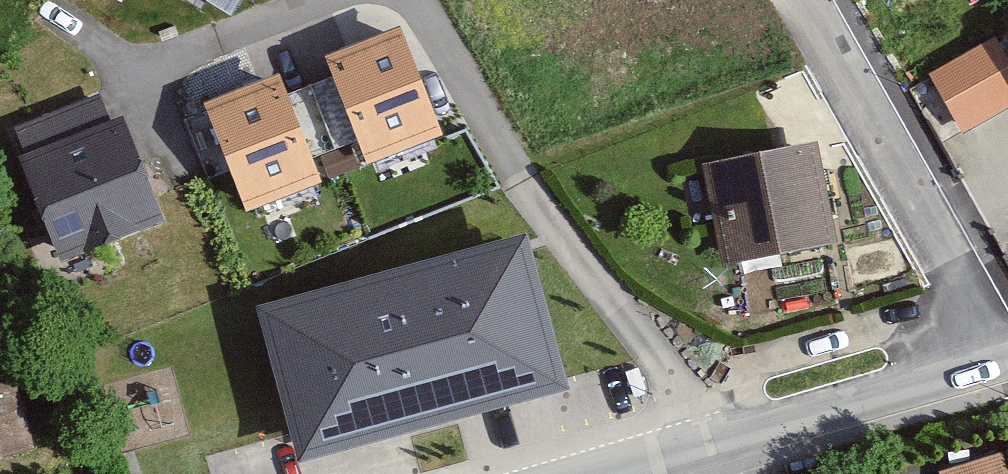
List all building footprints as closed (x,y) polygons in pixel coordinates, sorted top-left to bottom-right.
[(239,12),(246,0),(217,0),(239,12)] [(325,47),(365,162),(440,136),(399,21),(325,47)] [(949,141),(1007,111),(1007,83),(986,41),(916,77),(949,141)] [(206,110),(246,211),(322,181),(281,80),(206,110)] [(21,157),(62,260),(163,221),(123,117),(21,157)] [(820,148),(720,166),(737,259),(837,240),(820,148)] [(520,238),(268,307),(306,451),(558,383),(520,238)] [(0,362),(0,469),(46,458),(21,357),(0,362)]
